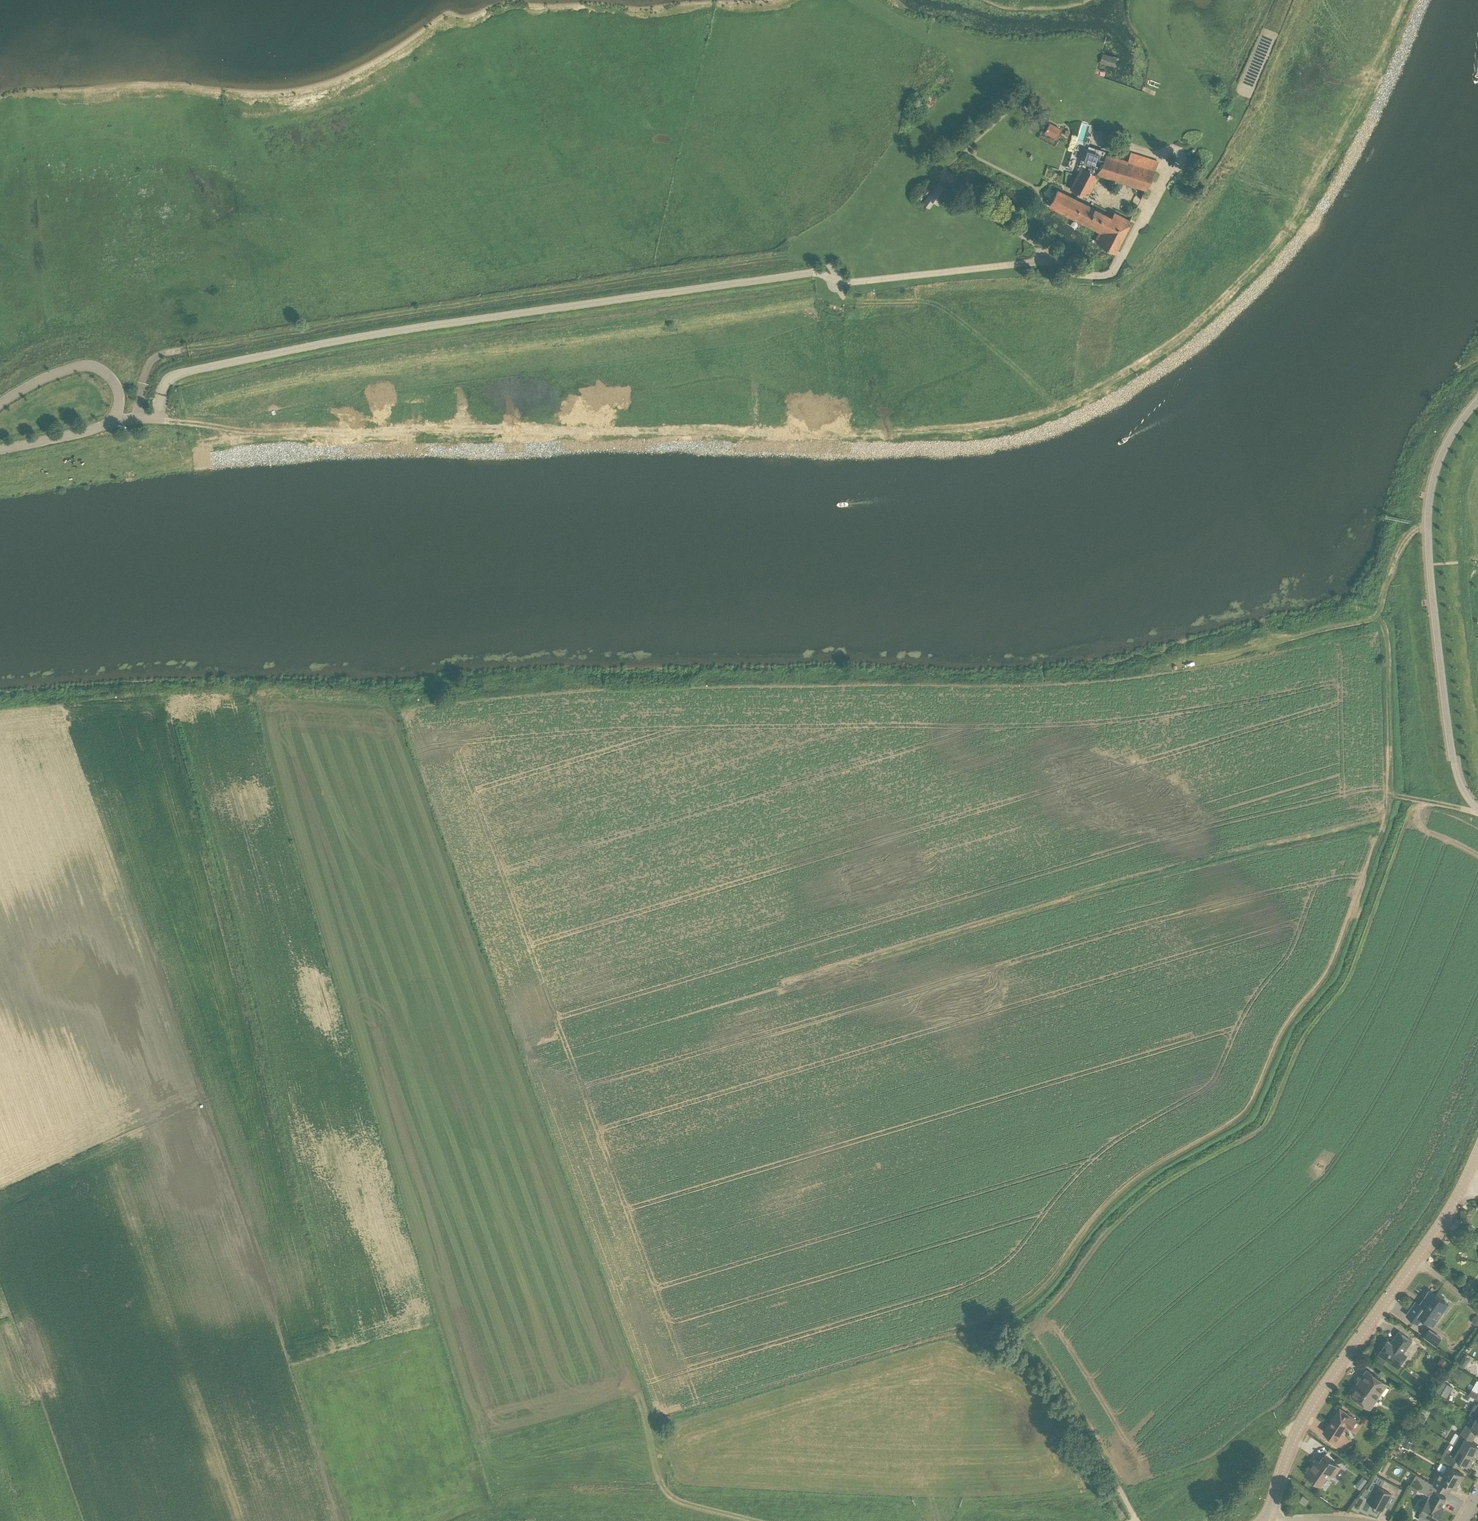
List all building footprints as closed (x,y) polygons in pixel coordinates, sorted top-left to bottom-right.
[(1087,144),(1094,124),(1081,120),(1066,165),(1076,168),(1083,146),(1085,147),(1087,144)] [(1049,121),(1043,131),(1055,137),(1061,127),(1049,121)] [(1158,160),(1158,159),(1129,150),(1127,158),(1105,151),(1104,153),(1103,153),(1104,150),(1087,144),(1085,147),(1083,146),(1076,168),(1078,169),(1068,187),(1086,196),(1098,173),(1144,189),(1158,160)] [(932,206),(941,187),(932,183),(923,202),(932,206)] [(1110,215),(1056,188),(1047,205),(1097,231),(1093,240),(1114,250),(1130,219),(1113,210),(1110,215)] [(1449,1304),(1438,1296),(1430,1290),(1423,1300),(1423,1301),(1421,1304),(1416,1301),(1407,1314),(1419,1322),(1423,1317),(1434,1325),(1449,1304)] [(1429,1328),(1424,1335),(1437,1344),(1442,1337),(1429,1328)] [(1412,1341),(1407,1337),(1399,1331),(1395,1337),(1397,1339),(1394,1344),(1388,1340),(1379,1353),(1398,1367),(1408,1353),(1405,1351),(1412,1341)] [(1377,1360),(1383,1364),(1387,1360),(1380,1355),(1377,1360)] [(1450,1373),(1456,1377),(1461,1370),(1454,1366),(1450,1373)] [(1388,1384),(1376,1375),(1368,1369),(1358,1383),(1358,1384),(1352,1393),(1371,1407),(1388,1384)] [(1477,1392),(1472,1388),(1469,1393),(1477,1399),(1477,1392)] [(1477,1405),(1475,1403),(1470,1413),(1477,1417),(1477,1418),(1477,1403),(1477,1405)] [(1357,1420),(1351,1415),(1342,1409),(1332,1424),(1330,1422),(1324,1431),(1337,1440),(1347,1426),(1351,1428),(1352,1427),(1354,1429),(1361,1423),(1357,1420)] [(1427,1416),(1421,1413),(1418,1419),(1424,1422),(1427,1416)] [(1477,1418),(1471,1427),(1466,1424),(1463,1429),(1475,1436),(1477,1431),(1477,1418)] [(1475,1436),(1463,1429),(1460,1434),(1459,1433),(1454,1443),(1450,1441),(1475,1456),(1477,1451),(1477,1445),(1472,1441),(1475,1436)] [(1406,1439),(1403,1443),(1409,1447),(1412,1442),(1406,1438),(1406,1439)] [(1470,1465),(1475,1456),(1450,1441),(1442,1456),(1457,1465),(1461,1460),(1470,1465)] [(1340,1466),(1329,1458),(1324,1455),(1320,1461),(1316,1458),(1306,1473),(1321,1483),(1329,1472),(1334,1476),(1340,1466)] [(1456,1488),(1464,1475),(1447,1464),(1443,1470),(1441,1469),(1433,1483),(1417,1473),(1417,1474),(1438,1486),(1448,1492),(1452,1485),(1456,1488)] [(1438,1486),(1417,1474),(1411,1484),(1430,1495),(1419,1513),(1434,1520),(1437,1520),(1444,1509),(1441,1507),(1446,1497),(1435,1490),(1438,1486)] [(1397,1498),(1402,1489),(1402,1488),(1385,1478),(1381,1485),(1376,1482),(1367,1499),(1384,1508),(1391,1494),(1397,1498)] [(1303,1495),(1300,1499),(1306,1504),(1309,1499),(1303,1495)]
